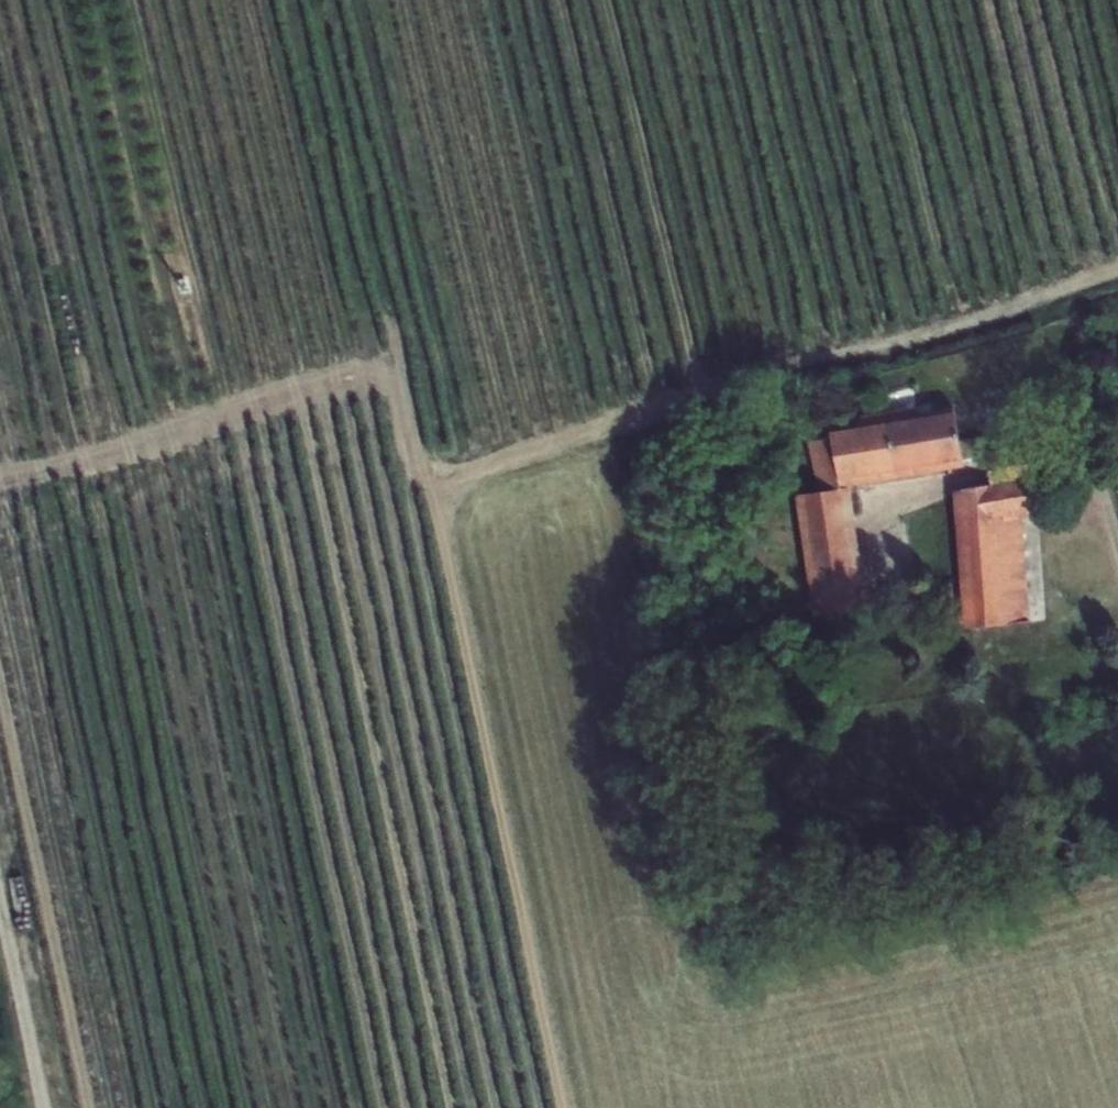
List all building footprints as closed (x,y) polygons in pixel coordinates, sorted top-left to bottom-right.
[(832,438),(839,480),(963,460),(961,443),(955,410),(830,430),(832,438)] [(961,443),(963,460),(986,456),(1016,451),(1016,449),(1013,433),(961,443)] [(840,489),(839,480),(832,438),(810,441),(819,493),(840,489)] [(1025,449),(1016,451),(986,456),(991,484),(1030,477),(1028,465),(1025,449)] [(1020,513),(1035,511),(1030,477),(991,484),(961,491),(972,629),(1029,622),(1020,513)] [(860,610),(840,489),(819,493),(799,496),(819,617),(860,610)]
